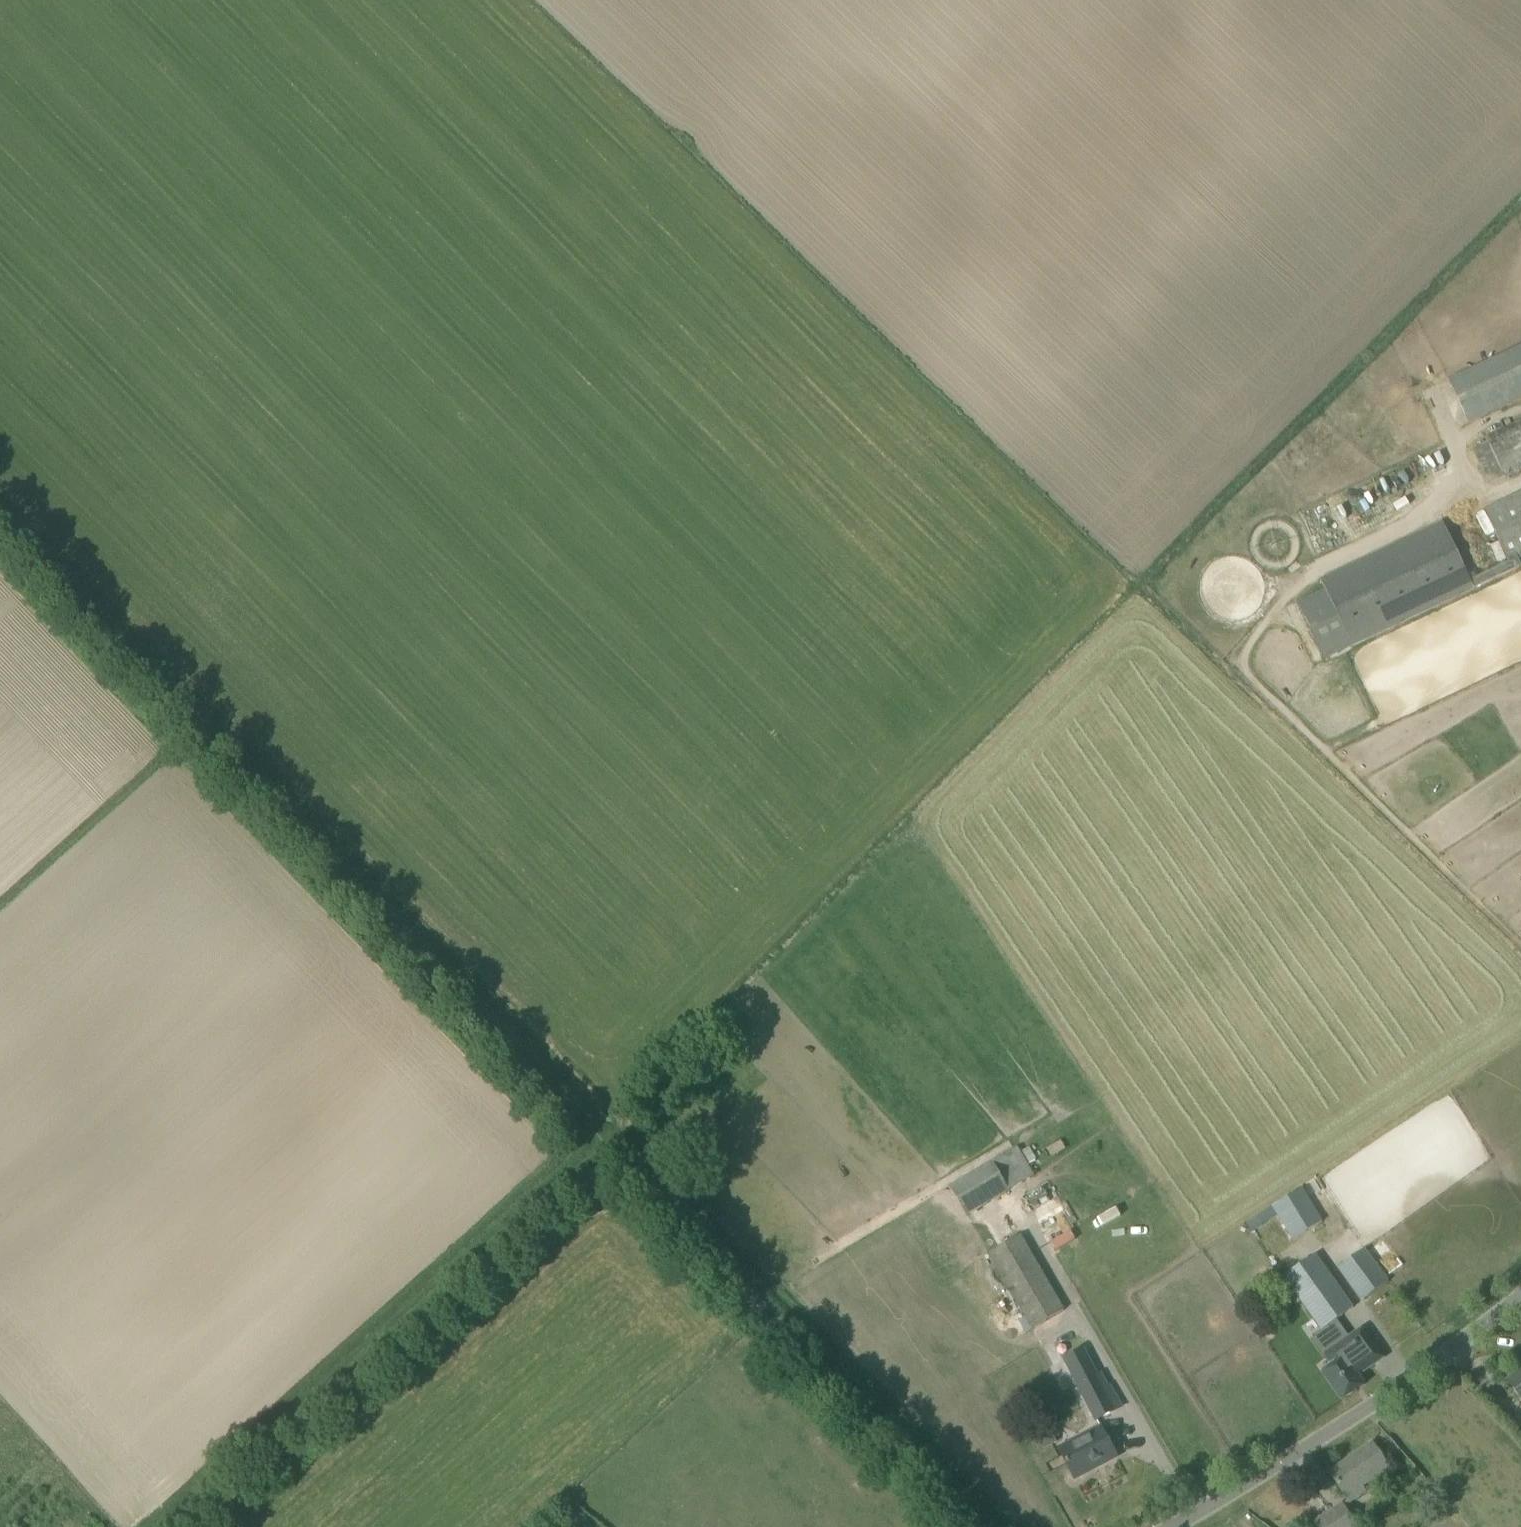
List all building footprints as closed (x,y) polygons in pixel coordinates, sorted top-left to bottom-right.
[(1449,381),(1468,424),(1520,400),(1520,347),(1449,381)] [(1490,484),(1505,476),(1507,482),(1520,476),(1520,423),(1486,439),(1488,443),(1473,450),(1490,484)] [(1514,551),(1518,560),(1520,558),(1520,493),(1485,510),(1506,555),(1514,551)] [(1320,579),(1353,648),(1475,590),(1474,589),(1520,567),(1520,565),(1518,560),(1514,551),(1506,555),(1510,562),(1470,581),(1442,522),(1320,579)] [(949,1188),(966,1217),(1035,1176),(1019,1149),(949,1188)] [(1303,1189),(1272,1207),(1278,1217),(1283,1224),(1293,1240),(1323,1222),(1308,1197),(1303,1189)] [(1034,1331),(1065,1313),(1021,1237),(990,1255),(1034,1331)] [(1363,1249),(1337,1268),(1362,1301),(1387,1282),(1363,1249)] [(1332,1366),(1322,1373),(1342,1400),(1364,1385),(1358,1376),(1383,1358),(1362,1329),(1349,1338),(1337,1321),(1354,1308),(1316,1254),(1282,1277),(1320,1331),(1312,1337),(1332,1366)] [(1095,1422),(1115,1411),(1096,1374),(1094,1375),(1091,1368),(1080,1374),(1074,1363),(1065,1368),(1071,1379),(1075,1377),(1078,1383),(1075,1385),(1095,1422)] [(1507,1381),(1520,1398),(1520,1370),(1507,1381)] [(1043,1450),(1057,1443),(1055,1439),(1059,1437),(1052,1423),(1037,1430),(1039,1434),(1035,1436),(1043,1450)] [(1075,1479),(1116,1457),(1101,1429),(1060,1451),(1075,1479)] [(1387,1466),(1373,1444),(1330,1473),(1349,1502),(1363,1492),(1358,1485),(1387,1466)] [(1342,1505),(1315,1523),(1318,1526),(1357,1526),(1342,1505)]
